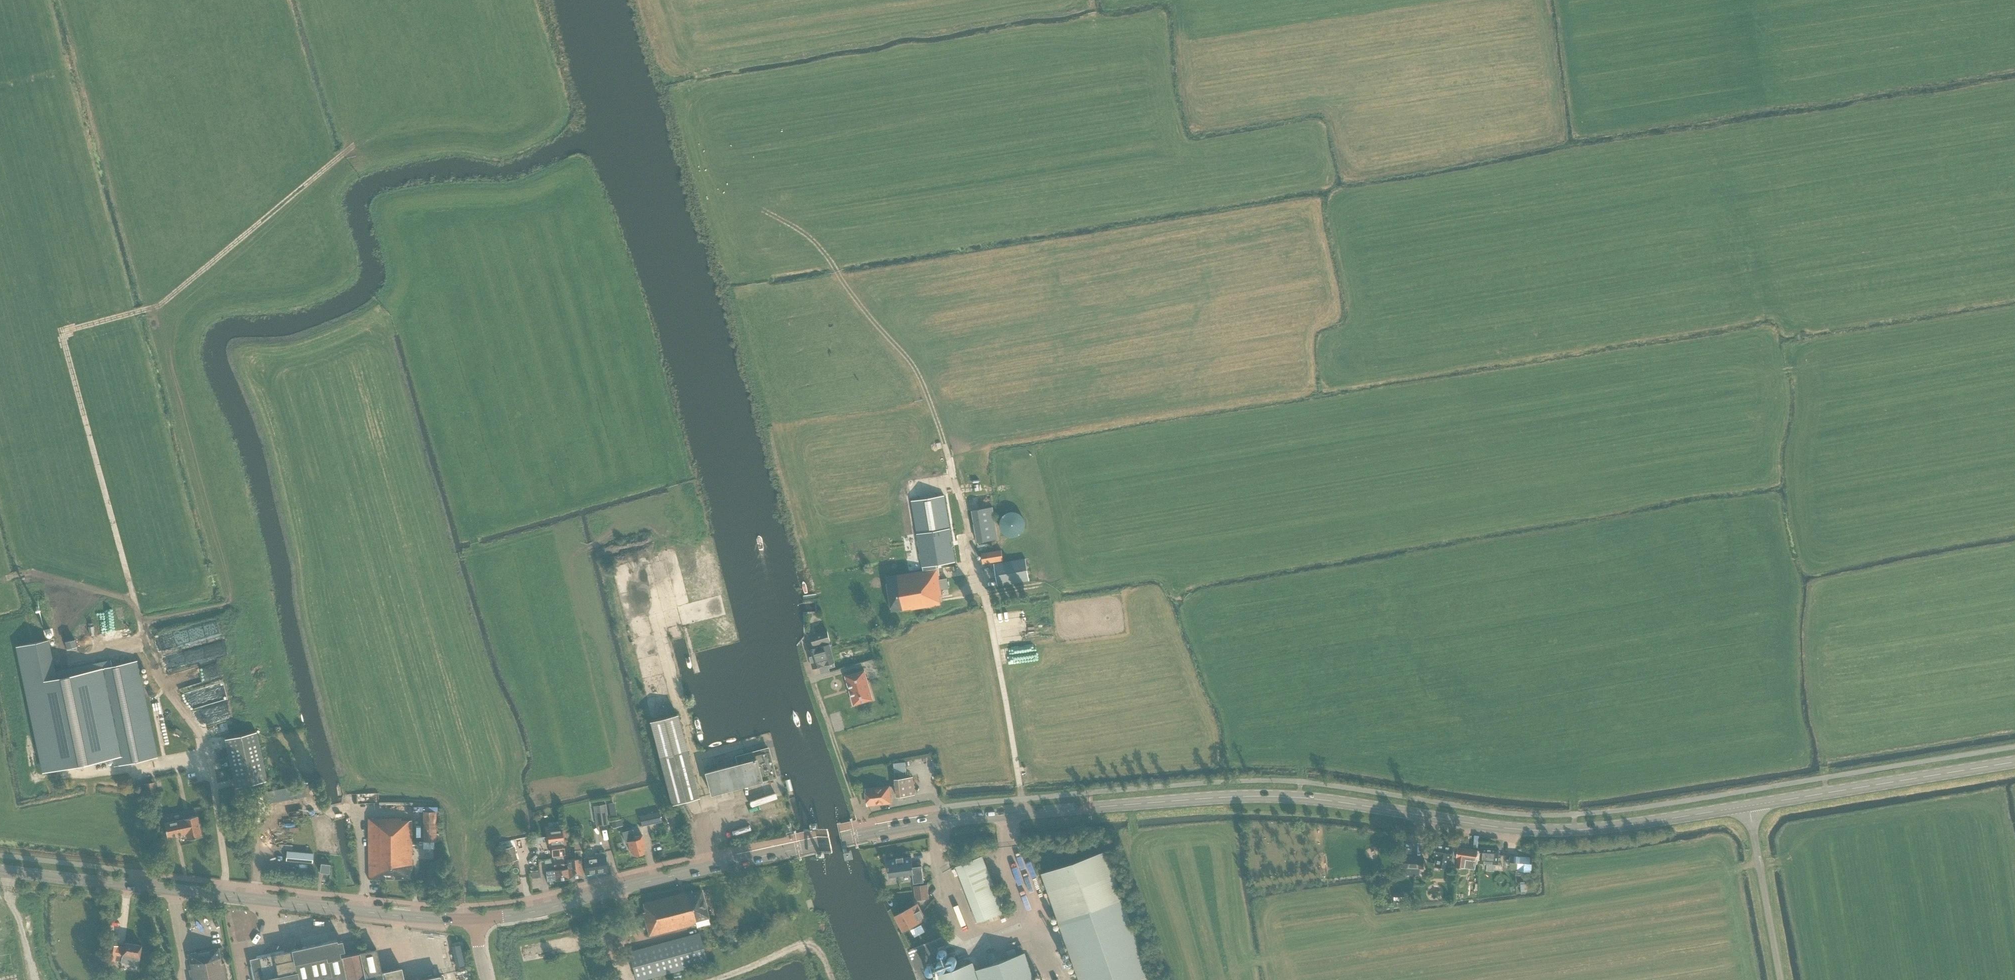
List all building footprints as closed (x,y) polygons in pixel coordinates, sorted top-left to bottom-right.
[(947,578),(939,579),(937,568),(937,569),(936,565),(955,561),(944,495),(911,501),(922,567),(933,565),(934,569),(886,577),(891,611),(900,610),(901,611),(940,605),(939,596),(941,596),(940,590),(948,588),(947,578)] [(992,506),(971,510),(977,542),(997,538),(992,506)] [(1015,510),(1012,510),(1010,510),(1007,511),(1005,512),(1003,513),(1001,515),(1000,517),(999,519),(998,522),(998,524),(998,527),(999,529),(1000,531),(1001,533),(1003,535),(1005,536),(1007,537),(1010,538),(1012,538),(1015,538),(1017,537),(1019,536),(1021,535),(1023,533),(1024,531),(1026,529),(1026,527),(1026,524),(1026,522),(1026,519),(1024,517),(1023,515),(1021,513),(1019,512),(1017,511),(1015,510)] [(980,553),(982,564),(1003,561),(1001,550),(980,553)] [(1026,558),(993,563),(997,586),(1029,580),(1026,558)] [(721,595),(681,606),(686,625),(726,615),(721,595)] [(830,642),(827,630),(810,635),(813,647),(830,642)] [(112,757),(114,766),(157,757),(137,661),(55,679),(47,643),(18,649),(44,772),(112,757)] [(822,666),(822,665),(827,664),(829,668),(835,666),(829,645),(818,648),(808,651),(813,669),(822,666)] [(853,705),(873,699),(864,671),(845,676),(853,705)] [(671,805),(698,798),(677,714),(650,721),(671,805)] [(256,732),(225,739),(236,788),(267,781),(256,732)] [(711,794),(775,777),(767,748),(736,757),(738,764),(705,773),(711,794)] [(895,779),(897,797),(915,795),(913,777),(895,779)] [(144,784),(146,795),(156,793),(154,782),(144,784)] [(881,805),(883,804),(891,803),(889,787),(865,789),(867,804),(869,805),(877,804),(879,805),(881,805)] [(437,841),(436,803),(423,803),(423,841),(437,841)] [(606,804),(593,806),(596,826),(609,824),(606,804)] [(661,822),(659,812),(640,816),(642,826),(661,822)] [(183,819),(164,823),(167,838),(186,834),(187,840),(202,837),(197,816),(183,819)] [(368,878),(368,879),(412,879),(412,820),(401,820),(401,818),(368,818),(368,878)] [(563,839),(562,839),(561,828),(547,829),(549,841),(551,841),(553,856),(564,855),(563,839)] [(644,853),(643,849),(645,849),(642,835),(639,835),(638,831),(625,834),(630,852),(633,852),(634,856),(644,853)] [(511,840),(498,843),(504,863),(517,860),(511,840)] [(1435,865),(1448,867),(1452,846),(1437,843),(1434,856),(1436,857),(1435,865)] [(1462,859),(1462,864),(1476,866),(1478,851),(1457,848),(1454,848),(1453,857),(1451,868),(1458,868),(1459,858),(1462,859)] [(1486,870),(1494,870),(1494,858),(1498,859),(1499,849),(1479,848),(1478,863),(1487,863),(1486,870)] [(567,859),(568,869),(569,878),(572,878),(583,877),(580,850),(574,850),(575,859),(567,859)] [(1105,851),(1042,873),(1058,920),(1074,915),(1097,979),(1151,979),(1105,851)] [(583,858),(585,874),(607,871),(606,855),(605,852),(595,853),(595,857),(583,858)] [(563,855),(553,856),(554,867),(564,866),(563,855)] [(1424,868),(1425,856),(1402,855),(1402,867),(1403,867),(1403,871),(1419,872),(1419,868),(1424,868)] [(1536,868),(1536,855),(1513,855),(1513,868),(1521,868),(1521,870),(1534,870),(1534,868),(1536,868)] [(896,859),(887,860),(888,866),(887,866),(887,869),(889,869),(890,876),(912,873),(913,883),(923,882),(921,866),(912,867),(911,857),(903,858),(903,857),(896,858),(896,859)] [(956,868),(979,923),(1005,913),(982,857),(956,868)] [(319,872),(329,874),(330,864),(321,863),(319,872)] [(555,880),(569,878),(568,869),(546,871),(547,881),(555,880)] [(1447,875),(1447,885),(1455,886),(1455,875),(1447,875)] [(916,901),(928,899),(926,885),(914,887),(916,901)] [(696,924),(696,921),(709,918),(701,891),(692,893),(692,891),(643,904),(645,912),(643,913),(649,936),(696,924)] [(896,916),(903,930),(925,919),(917,904),(896,916)] [(636,979),(640,979),(707,962),(699,933),(629,952),(636,979)] [(250,960),(255,979),(345,979),(340,957),(339,951),(344,950),(342,941),(337,942),(337,940),(292,950),(292,951),(250,960)] [(122,956),(121,962),(138,965),(141,945),(124,942),(124,947),(118,946),(110,944),(107,960),(115,961),(116,955),(122,956)] [(188,954),(191,969),(189,969),(191,979),(227,979),(224,963),(221,963),(218,948),(188,954)] [(340,957),(345,979),(404,979),(401,968),(381,972),(379,963),(376,949),(360,952),(340,957)] [(1024,953),(975,970),(972,962),(971,963),(970,959),(957,964),(958,967),(934,976),(935,979),(1034,979),(1024,953)]
